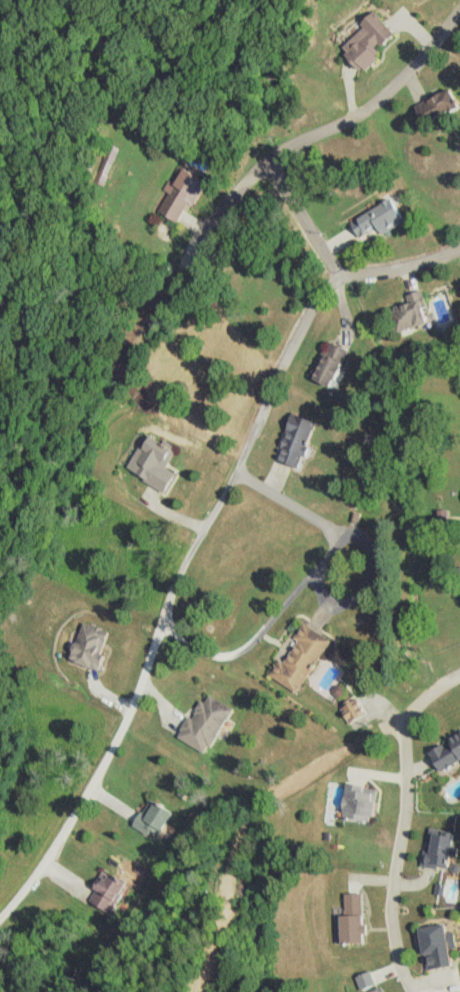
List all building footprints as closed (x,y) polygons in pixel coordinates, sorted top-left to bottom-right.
[(360,28),(335,52),(357,75),(379,54),(374,50),(392,33),(370,11),(357,24),(360,28)] [(450,110),(443,93),(412,106),(419,123),(450,110)] [(154,212),(176,226),(203,184),(181,170),(154,212)] [(359,243),(401,221),(390,199),(348,221),(359,243)] [(397,333),(430,323),(422,298),(389,308),(397,333)] [(347,351),(326,342),(310,379),(331,388),(347,351)] [(299,468),(314,421),(289,413),(274,459),(299,468)] [(126,472),(165,491),(173,473),(165,470),(175,449),(143,434),(126,472)] [(67,660),(97,670),(109,632),(80,623),(67,660)] [(297,693),(329,640),(302,623),(269,677),(297,693)] [(179,739),(208,754),(232,708),(203,693),(179,739)] [(459,769),(459,734),(427,752),(438,773),(446,768),(450,775),(459,769)] [(339,819),(373,823),(378,789),(344,784),(339,819)] [(134,826),(147,835),(151,830),(158,835),(173,814),(151,800),(134,826)] [(452,833),(428,831),(424,867),(448,870),(452,833)] [(125,884),(103,872),(88,902),(110,913),(125,884)] [(363,944),(362,894),(340,894),(341,944),(363,944)] [(416,928),(423,971),(450,966),(446,941),(451,940),(450,933),(445,934),(443,923),(416,928)] [(356,991),(382,991),(374,971),(355,978),(360,991),(356,991)]
